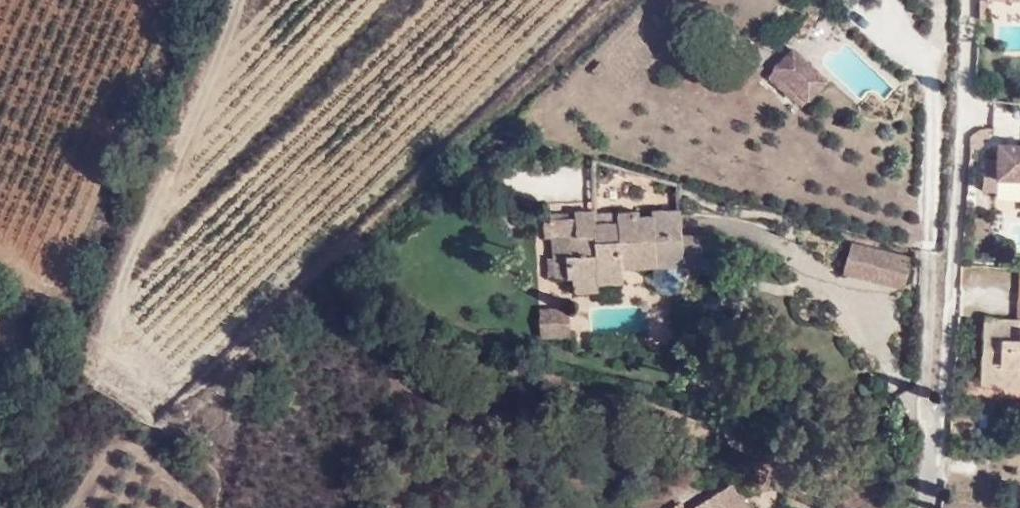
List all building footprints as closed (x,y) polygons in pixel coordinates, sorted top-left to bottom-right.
[(976,19),(984,19),(985,0),(977,0),(976,19)] [(807,102),(828,80),(793,48),(772,70),(807,102)] [(793,98),(802,107),(807,102),(772,70),(767,77),(792,100),(793,98)] [(1019,182),(1019,144),(996,143),(994,181),(1019,182)] [(574,219),(544,221),(545,239),(564,238),(565,278),(570,278),(571,292),(596,291),(596,284),(620,283),(619,268),(700,265),(699,235),(679,236),(678,210),(651,212),(651,217),(636,217),(636,212),(615,213),(615,222),(592,223),(592,214),(591,211),(574,211),(574,219)] [(615,213),(592,214),(592,223),(615,222),(615,213)] [(546,258),(547,279),(565,278),(564,238),(545,239),(546,258)] [(902,287),(910,257),(852,242),(844,272),(902,287)] [(568,336),(567,308),(538,310),(539,338),(568,336)] [(1014,321),(986,320),(982,388),(1019,389),(1019,321),(1014,321)] [(729,480),(684,507),(677,501),(667,507),(748,507),(729,480)]
